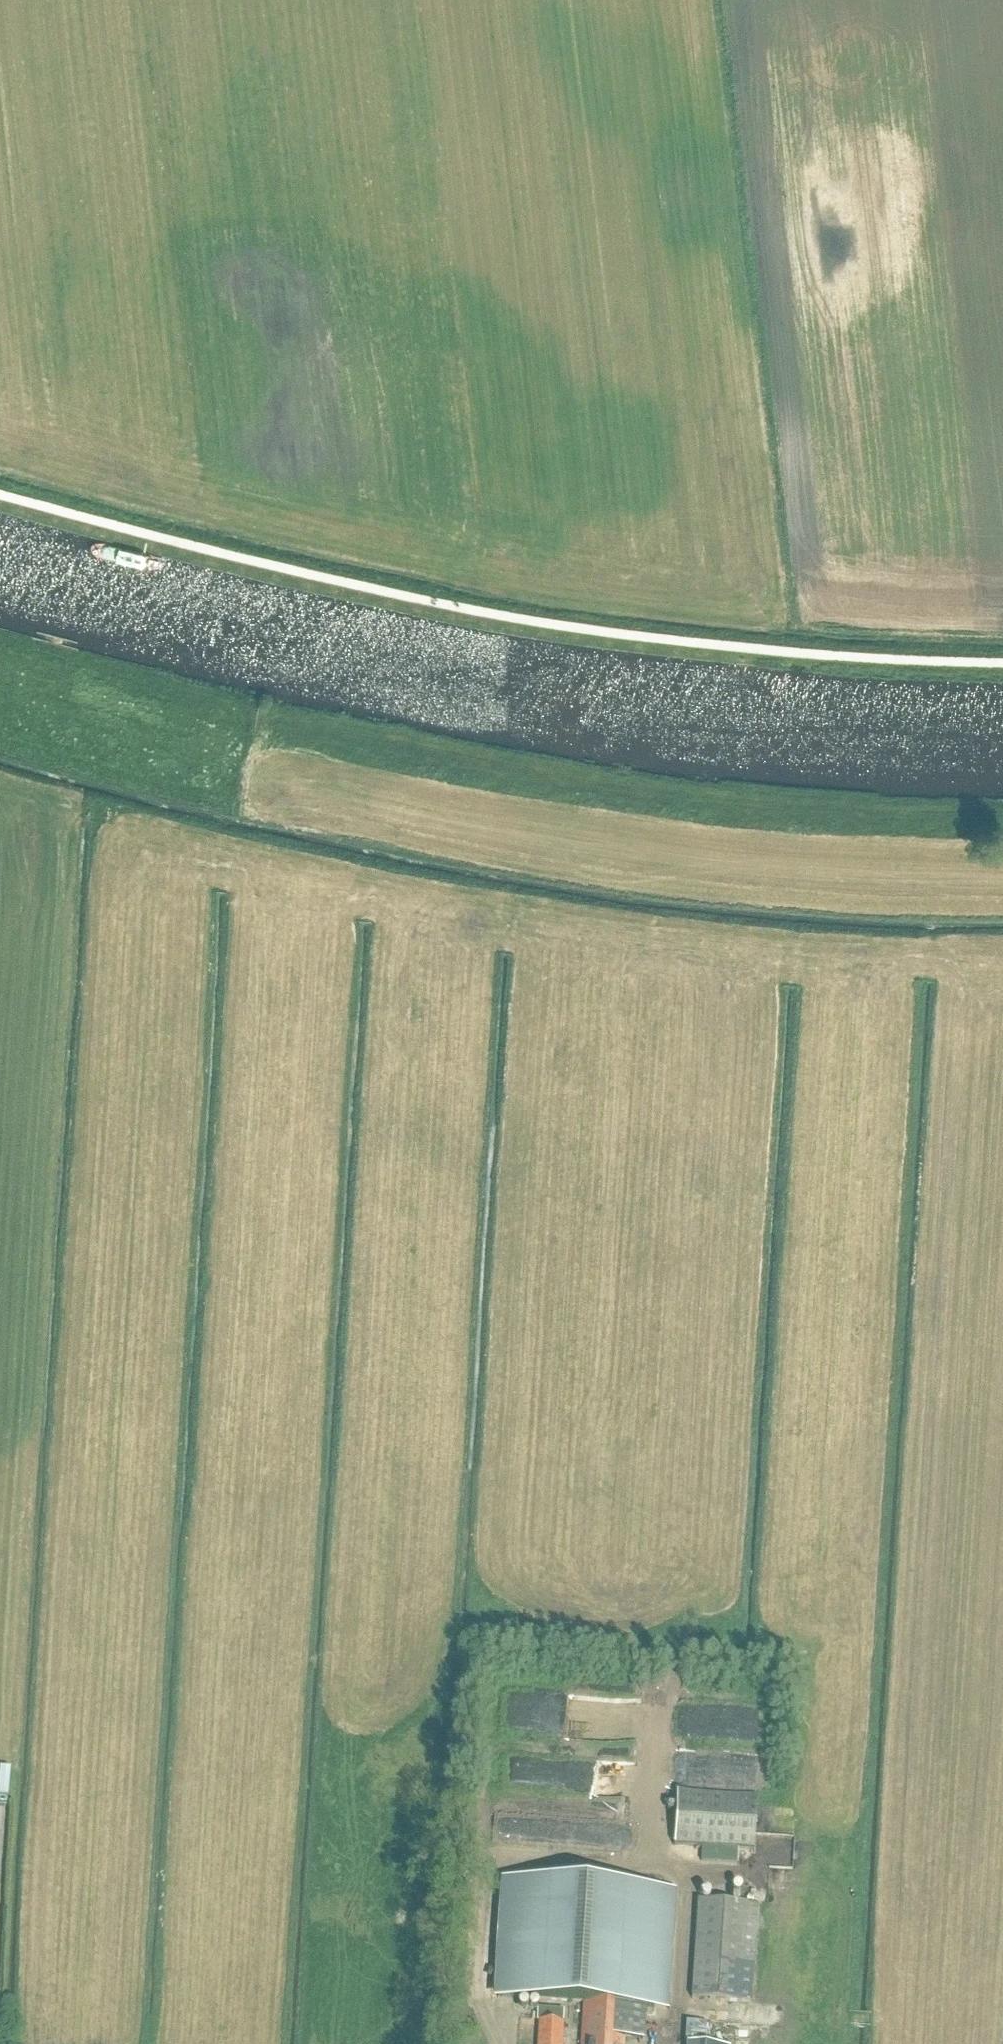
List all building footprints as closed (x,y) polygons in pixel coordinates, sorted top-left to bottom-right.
[(551,1723),(551,1684),(538,1684),(538,1723),(551,1723)] [(527,1785),(552,1784),(551,1741),(526,1742),(527,1785)] [(677,1794),(673,1848),(752,1853),(756,1799),(677,1794)] [(581,2043),(623,2043),(623,2039),(630,2040),(631,2017),(643,2018),(644,2006),(664,2007),(669,1892),(570,1887),(570,1878),(551,1877),(551,1886),(501,1884),(495,2002),(538,2004),(538,2001),(583,2003),(581,2043)] [(696,1902),(691,1999),(741,2001),(746,1904),(696,1902)] [(702,2036),(715,2034),(715,2024),(703,2023),(676,2021),(675,2043),(659,2043),(702,2043),(702,2036)] [(536,2043),(561,2043),(562,2024),(538,2022),(536,2043)]
